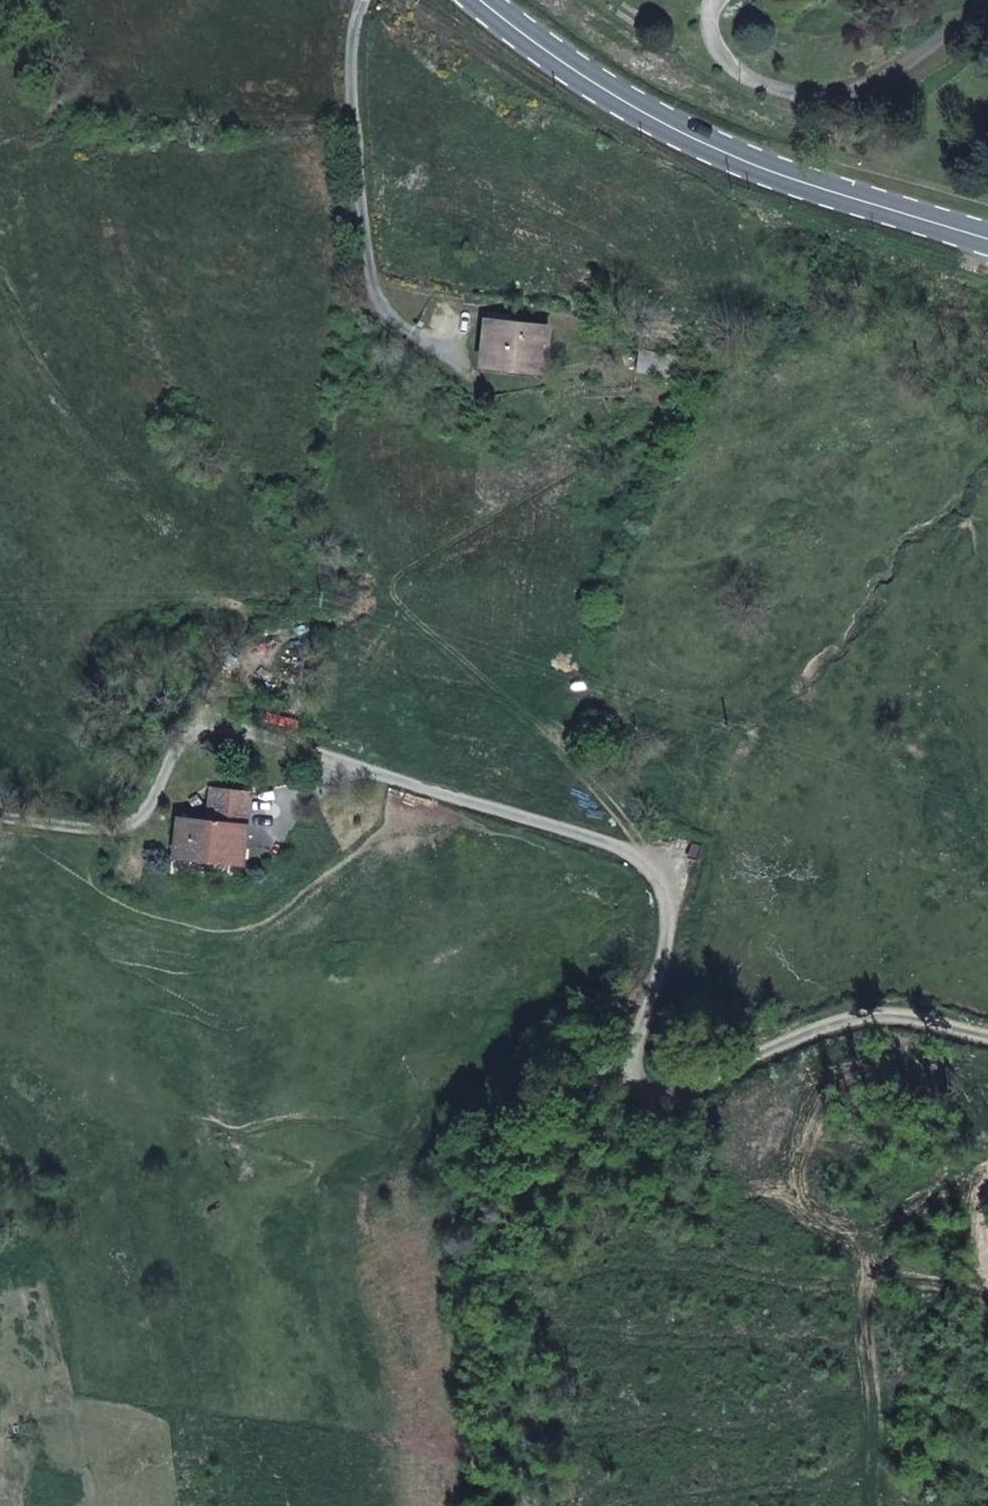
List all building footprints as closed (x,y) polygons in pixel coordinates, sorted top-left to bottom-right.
[(544,370),(549,327),(486,321),(482,364),(544,370)] [(687,380),(691,359),(641,351),(637,371),(687,380)] [(243,864),(251,794),(213,789),(209,822),(179,818),(175,856),(243,864)]
